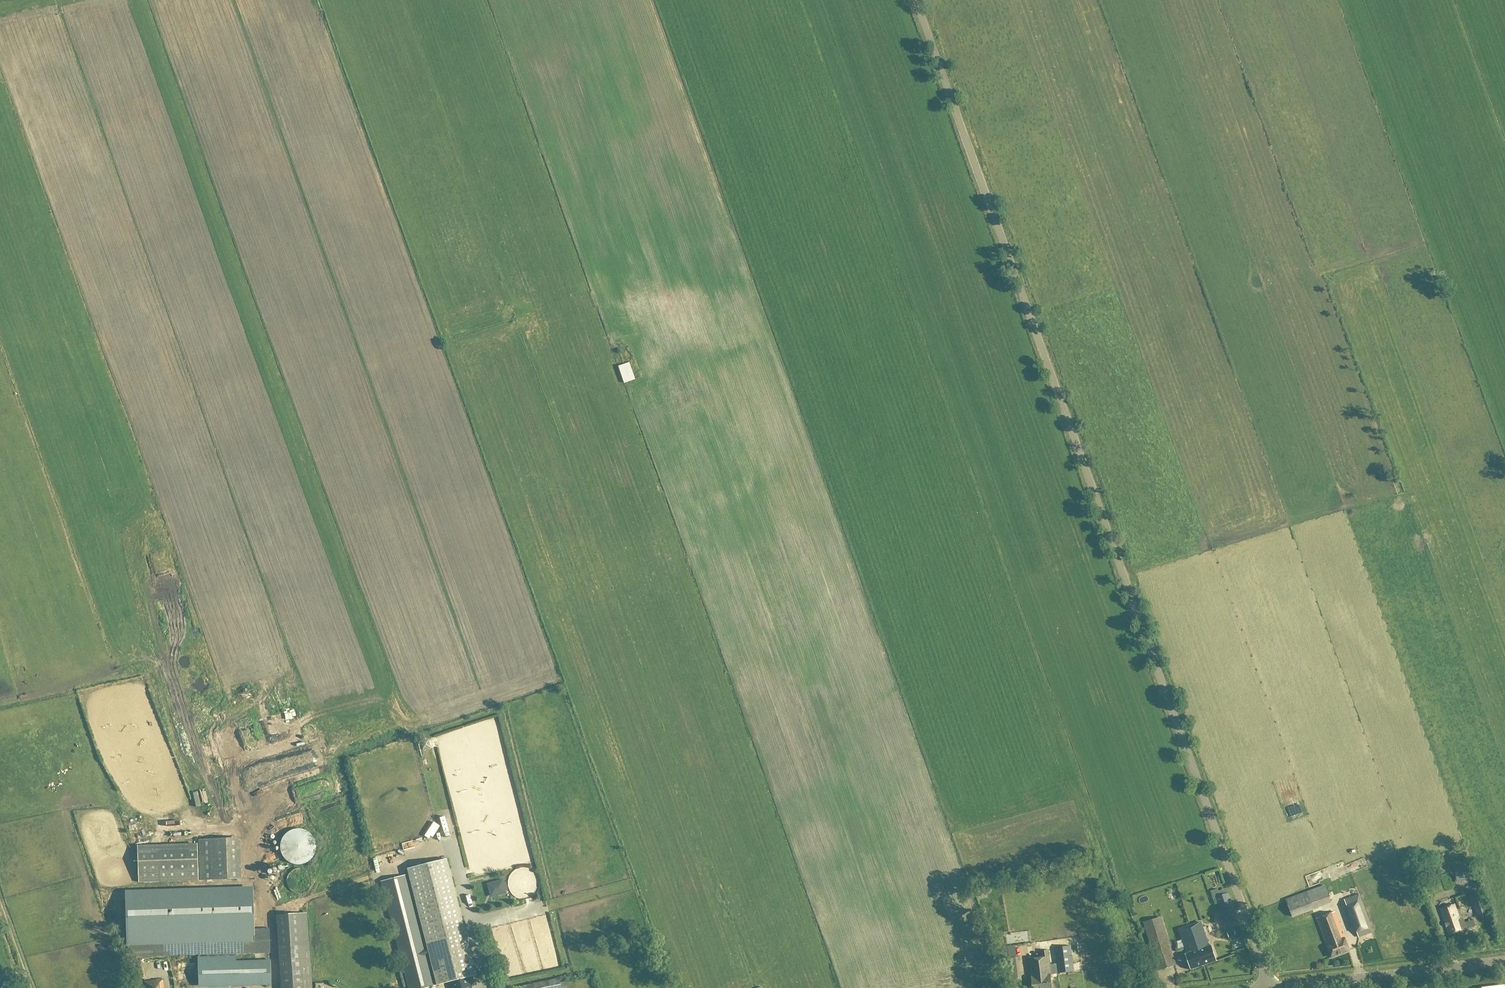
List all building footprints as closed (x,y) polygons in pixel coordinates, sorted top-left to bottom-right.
[(233,802),(238,817),(245,815),(240,800),(233,802)] [(450,831),(456,830),(453,816),(447,817),(450,831)] [(197,841),(198,881),(240,880),(239,840),(197,841)] [(195,849),(135,852),(137,884),(197,881),(195,849)] [(448,983),(449,987),(471,987),(468,977),(475,975),(445,859),(407,869),(435,985),(447,982),(448,983)] [(1471,868),(1466,869),(1454,872),(1457,882),(1473,878),(1471,868)] [(380,882),(406,987),(431,987),(404,877),(380,882)] [(276,904),(285,900),(276,878),(267,882),(276,904)] [(499,896),(506,894),(502,880),(496,882),(499,896)] [(1324,887),(1285,901),(1291,918),(1330,903),(1324,887)] [(1227,894),(1216,898),(1222,916),(1233,912),(1227,894)] [(1358,895),(1343,901),(1358,939),(1372,934),(1358,895)] [(1480,895),(1470,899),(1476,917),(1487,914),(1480,895)] [(126,900),(127,933),(252,929),(251,896),(126,900)] [(1454,906),(1440,910),(1448,937),(1466,931),(1462,920),(1459,921),(1454,906)] [(1333,913),(1315,920),(1330,959),(1349,952),(1333,913)] [(279,987),(311,987),(306,914),(283,915),(284,922),(275,922),(279,987)] [(1200,923),(1189,927),(1203,966),(1210,963),(1215,961),(1216,962),(1216,961),(1211,946),(1210,946),(1208,947),(1200,923)] [(1176,966),(1164,927),(1145,933),(1157,971),(1176,966)] [(1203,966),(1189,927),(1179,930),(1187,954),(1185,955),(1185,954),(1184,955),(1190,971),(1190,970),(1203,966)] [(198,956),(199,963),(235,962),(235,955),(269,954),(268,929),(252,929),(127,933),(127,958),(198,956)] [(1070,948),(1054,950),(1057,975),(1073,973),(1070,948)] [(1027,961),(1029,979),(1031,979),(1032,987),(1050,987),(1049,976),(1050,976),(1047,952),(1039,953),(1040,959),(1027,961)] [(1007,959),(1010,982),(1020,981),(1019,973),(1017,974),(1015,958),(1007,959)] [(235,962),(199,963),(199,986),(231,985),(231,982),(243,981),(243,984),(270,983),(269,961),(235,962)] [(130,971),(131,981),(143,979),(142,970),(130,971)] [(550,980),(516,987),(559,987),(558,979),(550,980)]
